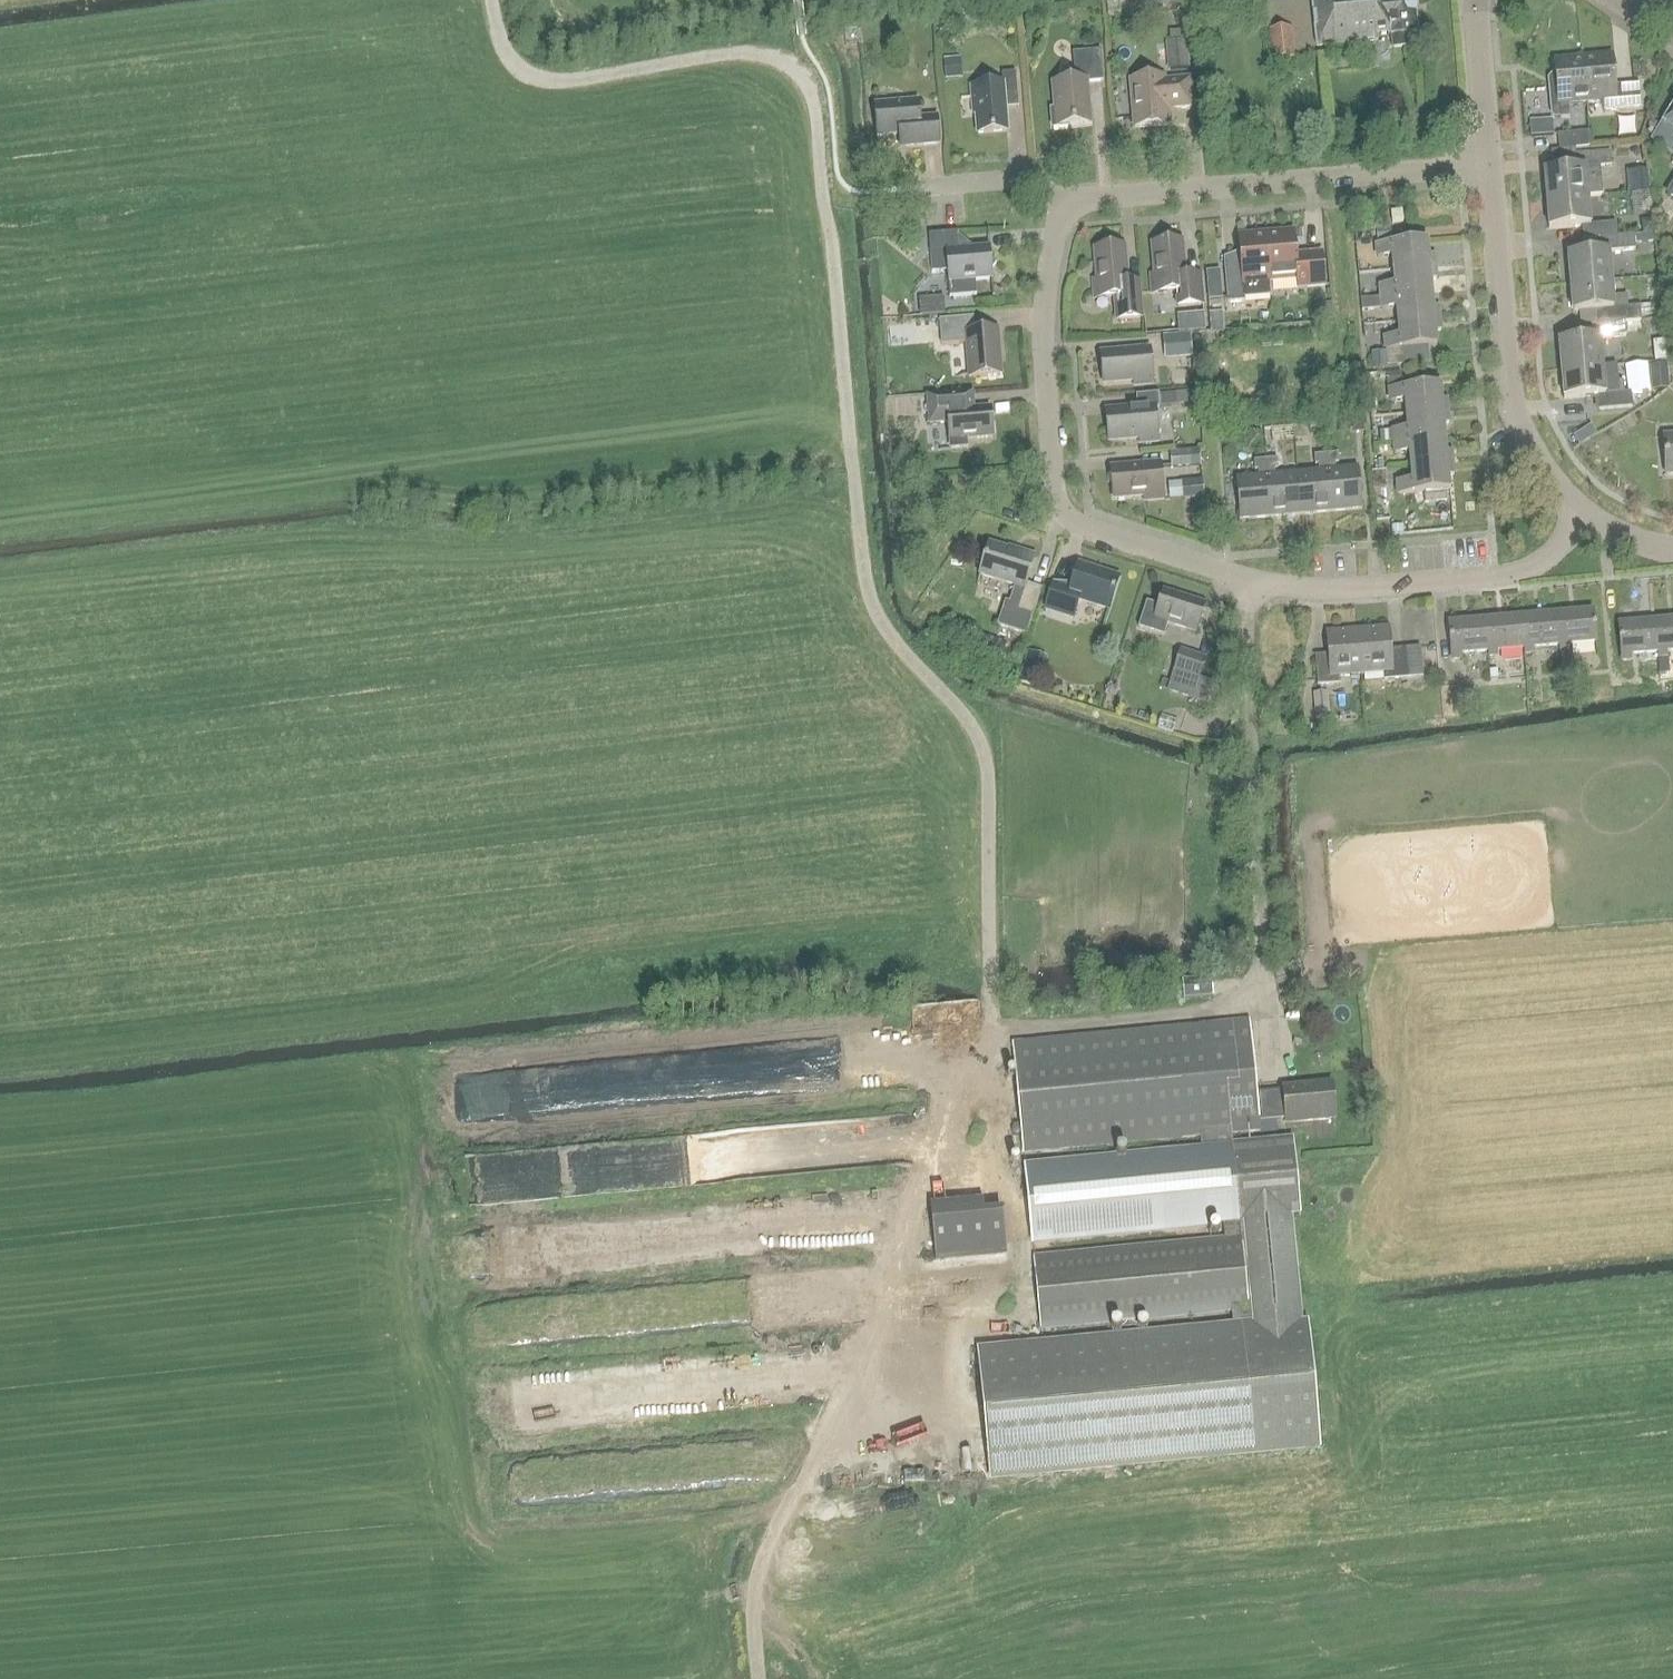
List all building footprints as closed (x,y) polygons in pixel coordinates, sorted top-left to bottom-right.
[(1317,43),(1376,39),(1376,36),(1393,35),(1394,46),(1407,45),(1406,34),(1416,33),(1413,0),(1314,0),(1317,43)] [(1294,53),(1292,23),(1271,25),(1273,54),(1294,53)] [(1190,69),(1187,40),(1164,42),(1167,71),(1190,69)] [(1052,127),(1090,123),(1086,82),(1103,81),(1100,50),(1072,52),(1075,81),(1052,83),(1054,109),(1051,110),(1052,127)] [(1608,53),(1580,56),(1584,101),(1601,99),(1602,109),(1640,105),(1637,82),(1611,84),(1608,53)] [(1548,104),(1555,104),(1556,117),(1567,116),(1565,103),(1584,101),(1580,56),(1551,59),(1553,85),(1546,86),(1548,104)] [(963,78),(961,57),(943,58),(945,80),(963,78)] [(1017,99),(1015,72),(1001,73),(1001,83),(970,86),(973,114),(976,114),(977,133),(1006,131),(1003,100),(1017,99)] [(1130,79),(1134,127),(1167,124),(1166,106),(1173,105),(1173,107),(1192,105),(1189,79),(1164,81),(1163,76),(1130,79)] [(939,143),(937,117),(919,118),(918,101),(874,105),(876,136),(903,133),(904,146),(939,143)] [(1651,140),(1672,154),(1672,104),(1651,140)] [(1553,134),(1552,119),(1529,121),(1531,136),(1553,134)] [(1589,146),(1588,130),(1556,133),(1557,149),(1589,146)] [(1576,168),(1542,171),(1545,199),(1586,196),(1600,195),(1598,166),(1610,165),(1609,151),(1575,154),(1576,168)] [(1638,193),(1650,192),(1648,168),(1636,169),(1626,170),(1628,194),(1638,193)] [(1599,237),(1600,238),(1615,237),(1613,222),(1589,224),(1586,196),(1545,199),(1547,228),(1582,225),(1583,238),(1599,237)] [(1401,210),(1390,211),(1392,222),(1403,221),(1401,210)] [(1642,233),(1657,231),(1655,218),(1640,221),(1642,233)] [(991,267),(995,262),(990,258),(988,229),(987,229),(988,247),(958,250),(957,232),(928,234),(931,272),(947,270),(949,296),(976,294),(975,279),(991,278),(992,296),(993,296),(991,267)] [(1391,238),(1390,229),(1376,230),(1377,239),(1391,238)] [(1293,231),(1265,234),(1269,281),(1296,279),(1296,288),(1324,286),(1321,253),(1295,256),(1293,231)] [(1633,243),(1657,241),(1656,232),(1632,234),(1632,237),(1633,243)] [(1270,297),(1269,281),(1265,234),(1238,236),(1240,265),(1223,266),(1226,303),(1243,301),(1243,296),(1269,294),(1269,298),(1270,297)] [(1567,253),(1569,286),(1611,282),(1608,254),(1633,252),(1633,243),(1632,237),(1615,239),(1615,237),(1600,238),(1601,251),(1567,253)] [(1151,292),(1175,290),(1177,306),(1202,304),(1199,275),(1184,276),(1181,241),(1152,243),(1154,274),(1149,274),(1151,292)] [(1392,256),(1393,270),(1435,267),(1434,255),(1428,256),(1427,241),(1376,245),(1377,258),(1392,256)] [(1091,279),(1093,297),(1117,295),(1118,303),(1114,303),(1116,319),(1143,316),(1140,281),(1126,282),(1123,246),(1094,248),(1096,278),(1091,279)] [(1379,286),(1380,297),(1431,293),(1430,278),(1436,277),(1435,267),(1393,270),(1394,285),(1379,286)] [(1606,323),(1622,323),(1640,321),(1639,308),(1627,310),(1626,298),(1612,299),(1611,282),(1569,286),(1572,312),(1605,309),(1606,323)] [(1431,293),(1380,297),(1381,307),(1395,306),(1396,320),(1438,317),(1438,308),(1432,308),(1431,293)] [(1369,298),(1360,299),(1361,309),(1370,308),(1369,298)] [(1223,331),(1222,314),(1208,315),(1209,331),(1223,331)] [(1000,375),(996,330),(974,331),(973,316),(938,319),(940,344),(966,342),(969,377),(1000,375)] [(1438,317),(1396,320),(1398,333),(1383,334),(1385,349),(1435,345),(1434,332),(1440,331),(1438,317)] [(906,337),(904,322),(885,324),(887,339),(906,337)] [(1558,342),(1560,369),(1600,366),(1597,338),(1624,336),(1622,323),(1606,323),(1591,325),(1592,339),(1558,342)] [(1191,356),(1189,334),(1162,336),(1164,358),(1191,356)] [(1134,385),(1152,383),(1149,349),(1100,353),(1103,382),(1133,380),(1134,385)] [(1387,368),(1386,351),(1370,352),(1372,369),(1387,368)] [(1600,366),(1560,369),(1563,398),(1597,395),(1598,409),(1630,407),(1628,392),(1602,394),(1600,366)] [(1401,385),(1400,372),(1384,373),(1385,386),(1401,385)] [(1668,381),(1668,377),(1651,378),(1652,390),(1669,388),(1668,381)] [(1406,413),(1448,409),(1447,398),(1440,399),(1439,384),(1388,388),(1389,401),(1405,399),(1406,413)] [(969,393),(924,396),(926,424),(945,422),(948,449),(964,448),(964,439),(989,437),(987,408),(971,410),(969,393)] [(1175,393),(1158,394),(1159,407),(1176,405),(1175,393)] [(1136,396),(1137,408),(1105,411),(1107,440),(1138,437),(1139,442),(1157,441),(1154,407),(1159,407),(1158,394),(1136,396)] [(1392,430),(1393,439),(1444,435),(1442,421),(1449,420),(1448,409),(1406,413),(1407,426),(1392,427),(1392,430)] [(1366,433),(1365,416),(1351,417),(1352,434),(1366,433)] [(1325,430),(1324,419),(1309,420),(1310,432),(1325,430)] [(1583,428),(1573,434),(1580,444),(1589,438),(1583,428)] [(1392,430),(1379,432),(1379,441),(1393,439),(1392,430)] [(1409,450),(1410,463),(1452,460),(1451,449),(1445,450),(1444,435),(1393,439),(1394,452),(1409,450)] [(1672,474),(1672,435),(1662,436),(1664,474),(1672,474)] [(1319,471),(1297,473),(1301,514),(1332,511),(1326,453),(1323,453),(1322,440),(1308,441),(1309,456),(1315,455),(1316,465),(1318,465),(1319,471)] [(1196,450),(1171,452),(1173,469),(1198,466),(1196,450)] [(1326,453),(1332,511),(1363,509),(1359,467),(1337,469),(1336,463),(1339,463),(1338,452),(1326,453)] [(1266,458),(1271,517),(1301,514),(1297,473),(1277,474),(1276,469),(1280,468),(1279,457),(1266,458)] [(1241,520),(1271,517),(1266,458),(1255,459),(1257,471),(1260,471),(1261,476),(1237,478),(1241,520)] [(1453,472),(1452,460),(1410,463),(1411,478),(1397,479),(1398,493),(1445,489),(1448,489),(1447,472),(1453,472)] [(1144,500),(1162,498),(1159,464),(1110,468),(1113,498),(1143,495),(1144,500)] [(1192,480),(1194,498),(1202,498),(1204,497),(1203,479),(1200,479),(1192,480)] [(1445,489),(1423,491),(1424,502),(1446,500),(1445,489)] [(1005,601),(997,626),(1026,635),(1041,588),(1026,583),(1035,555),(1019,550),(1018,552),(989,543),(976,584),(977,584),(980,575),(1014,586),(1008,603),(1005,601)] [(1118,577),(1078,564),(1069,589),(1052,584),(1044,609),(1072,618),(1078,599),(1108,609),(1118,577)] [(1204,604),(1163,591),(1159,606),(1146,602),(1138,627),(1163,635),(1167,623),(1195,631),(1204,604)] [(1589,609),(1553,613),(1556,646),(1558,646),(1558,651),(1569,650),(1569,645),(1592,643),(1589,609)] [(1553,613),(1518,616),(1521,649),(1522,649),(1522,654),(1532,653),(1532,648),(1556,646),(1553,613)] [(1518,616),(1483,619),(1486,652),(1486,658),(1498,657),(1497,651),(1521,649),(1518,616)] [(1486,652),(1483,619),(1447,622),(1450,660),(1460,659),(1460,654),(1486,652)] [(1656,652),(1656,658),(1665,657),(1665,652),(1672,651),(1672,619),(1653,620),(1656,652)] [(1656,652),(1653,620),(1617,623),(1620,661),(1631,660),(1631,655),(1656,652)] [(1387,627),(1357,629),(1361,674),(1383,672),(1384,680),(1422,677),(1420,652),(1419,647),(1389,649),(1387,627)] [(1361,674),(1357,629),(1327,632),(1329,655),(1315,656),(1318,686),(1340,684),(1340,676),(1361,674)] [(984,647),(1003,653),(1006,643),(988,637),(984,647)] [(1166,691),(1192,699),(1198,679),(1205,658),(1179,650),(1172,671),(1166,691)] [(1571,667),(1570,652),(1560,653),(1561,668),(1571,667)] [(1668,658),(1658,659),(1659,670),(1669,669),(1668,658)] [(1463,672),(1462,660),(1451,661),(1452,673),(1463,672)] [(1634,674),(1633,661),(1615,663),(1616,676),(1634,674)] [(1022,664),(1017,681),(1035,686),(1040,670),(1022,664)] [(1498,679),(1498,669),(1489,670),(1490,679),(1498,679)] [(1329,712),(1327,697),(1314,698),(1316,713),(1329,712)] [(1216,737),(1215,725),(1194,726),(1195,738),(1216,737)] [(1209,995),(1207,978),(1178,981),(1180,998),(1209,995)] [(1025,1169),(1032,1240),(1223,1221),(1224,1239),(1033,1258),(1040,1328),(1231,1310),(1232,1328),(977,1352),(989,1476),(1319,1444),(1307,1321),(1297,1322),(1286,1215),(1299,1214),(1292,1143),(1232,1149),(1230,1133),(1259,1131),(1258,1121),(1285,1119),(1286,1123),(1335,1118),(1331,1083),(1282,1087),(1283,1092),(1256,1095),(1249,1020),(1012,1043),(1023,1153),(1202,1136),(1204,1152),(1025,1169)] [(978,1202),(925,1209),(931,1262),(1003,1254),(999,1218),(980,1220),(978,1202)]
